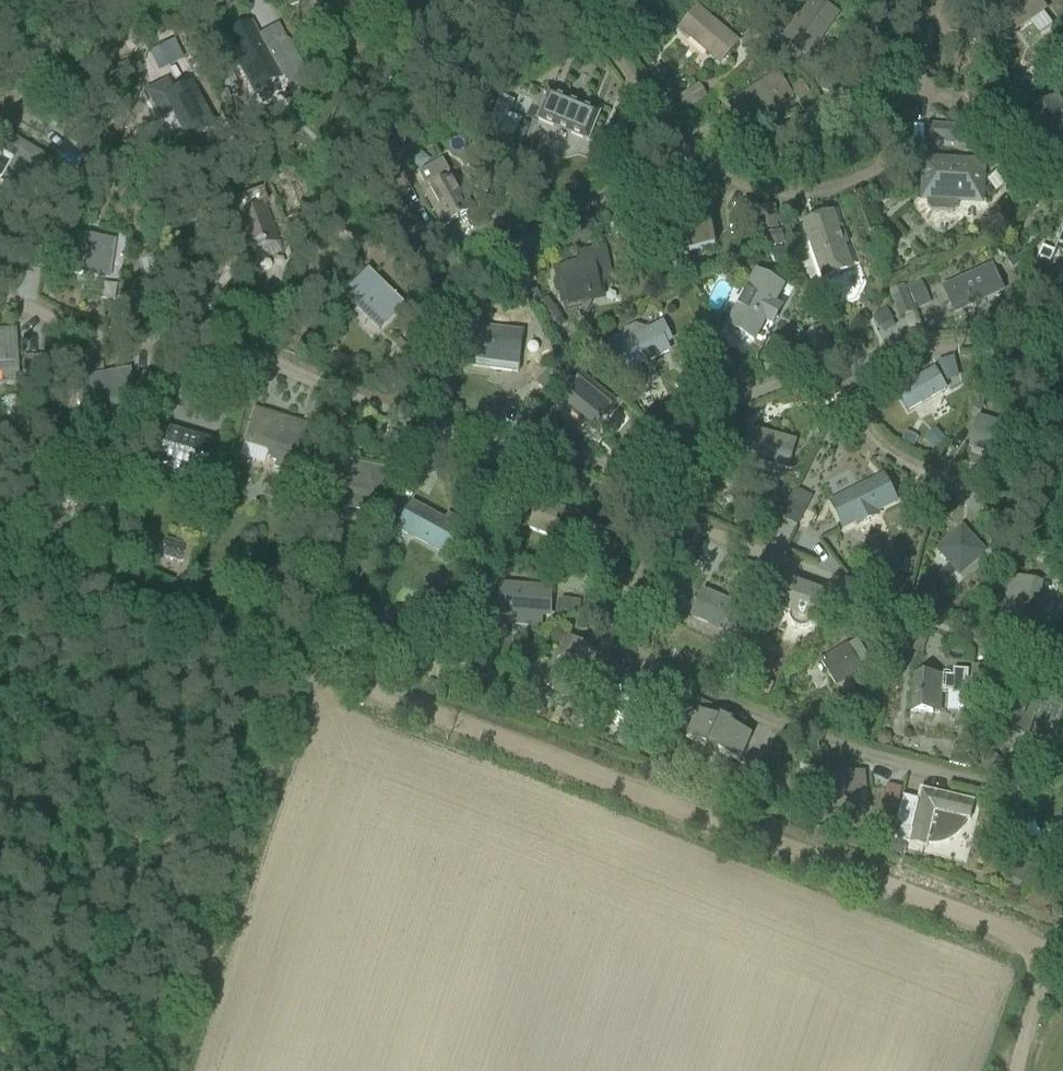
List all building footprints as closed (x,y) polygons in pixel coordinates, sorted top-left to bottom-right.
[(828,9),(814,0),(813,0),(786,39),(808,55),(815,46),(810,43),(822,26),(827,29),(833,20),(824,14),(828,9)] [(1028,22),(1038,36),(1052,26),(1042,12),(1045,10),(1037,0),(1012,0),(993,13),(1003,27),(1012,21),(1018,30),(1028,22)] [(698,9),(694,14),(680,30),(691,40),(694,36),(710,49),(707,53),(715,61),(722,53),(726,57),(738,44),(698,9)] [(249,25),(224,38),(234,58),(252,91),(262,86),(263,87),(267,85),(267,84),(277,78),(259,44),(249,25)] [(663,38),(653,30),(650,34),(646,38),(655,46),(659,42),(663,38)] [(776,75),(735,102),(744,116),(749,113),(755,122),(764,116),(762,111),(779,100),(782,104),(792,98),(776,75)] [(189,86),(164,100),(187,144),(212,131),(205,116),(210,113),(201,96),(196,99),(189,86)] [(550,95),(539,120),(553,126),(555,121),(574,129),(572,134),(582,138),(586,129),(592,131),(598,115),(550,95)] [(1061,174),(1062,173),(1062,104),(1058,96),(1026,117),(1061,174)] [(30,198),(50,163),(10,139),(0,156),(0,181),(30,198)] [(431,192),(427,194),(444,224),(456,217),(457,219),(460,217),(459,216),(471,209),(455,179),(450,181),(446,174),(449,173),(442,160),(417,173),(425,186),(427,185),(431,192)] [(928,206),(932,211),(953,212),(958,208),(958,199),(980,200),(981,167),(926,164),(925,197),(928,197),(928,206)] [(235,223),(239,231),(246,251),(260,246),(261,248),(263,247),(263,245),(276,240),(268,220),(265,212),(235,223)] [(832,216),(805,225),(824,279),(851,269),(842,244),(845,243),(841,230),(838,231),(832,216)] [(690,254),(715,248),(708,222),(683,229),(690,254)] [(76,235),(70,275),(81,277),(107,281),(113,241),(87,237),(76,235)] [(766,236),(767,250),(782,248),(781,235),(766,236)] [(579,252),(575,267),(556,271),(559,283),(554,284),(556,292),(560,291),(563,303),(602,294),(601,290),(612,276),(605,246),(579,252)] [(772,255),(775,262),(780,264),(788,261),(783,250),(772,255)] [(956,301),(960,312),(971,307),(969,302),(990,292),(992,297),(1003,292),(991,267),(944,288),(951,304),(956,301)] [(401,307),(366,273),(343,297),(361,313),(364,310),(378,323),(390,312),(394,315),(401,307)] [(942,283),(937,274),(932,277),(927,279),(931,288),(937,286),(942,283)] [(728,328),(731,329),(728,335),(729,338),(739,343),(742,342),(745,337),(754,342),(765,321),(773,325),(781,310),(773,306),(783,289),(757,275),(728,328)] [(891,291),(901,316),(931,305),(922,279),(891,291)] [(493,286),(501,301),(512,301),(516,299),(505,280),(493,286)] [(478,295),(488,314),(502,306),(492,287),(478,295)] [(561,317),(548,299),(535,308),(548,326),(561,317)] [(916,314),(888,327),(897,345),(925,332),(916,314)] [(609,343),(612,349),(615,354),(624,374),(622,375),(630,390),(646,382),(639,366),(653,360),(663,355),(659,345),(670,339),(663,325),(649,331),(635,325),(624,331),(622,336),(609,343)] [(1,369),(1,374),(15,374),(13,328),(0,331),(0,369),(1,369)] [(518,373),(522,341),(522,333),(477,328),(472,368),(518,373)] [(400,337),(393,345),(404,356),(412,348),(400,337)] [(23,357),(24,390),(42,389),(41,357),(23,357)] [(917,406),(945,391),(934,371),(897,392),(902,401),(911,396),(917,406)] [(87,392),(90,408),(90,409),(119,403),(120,409),(134,406),(128,373),(80,382),(82,393),(87,392)] [(593,429),(614,404),(583,378),(562,403),(593,429)] [(971,411),(982,414),(986,401),(974,398),(971,411)] [(252,425),(245,449),(267,455),(267,457),(270,463),(274,464),(273,470),(288,475),(296,449),(302,428),(255,414),(252,425)] [(1021,432),(979,420),(975,436),(985,439),(982,449),(1013,458),(1021,432)] [(785,477),(794,443),(747,429),(743,445),(748,447),(745,457),(756,460),(757,455),(777,461),(776,466),(779,467),(777,475),(785,477)] [(167,434),(157,465),(203,479),(212,448),(167,434)] [(418,459),(405,484),(408,486),(418,490),(430,465),(418,459)] [(332,461),(328,483),(326,494),(340,497),(338,509),(364,514),(367,502),(376,504),(383,472),(332,461)] [(879,480),(878,481),(829,504),(842,530),(856,523),(859,529),(879,519),(877,514),(897,504),(889,487),(884,490),(879,480)] [(494,496),(497,488),(491,485),(488,493),(494,496)] [(795,501),(787,518),(798,523),(806,507),(812,496),(797,488),(792,500),(795,501)] [(769,503),(785,508),(789,494),(773,489),(769,503)] [(221,495),(212,505),(219,511),(228,502),(221,495)] [(588,552),(599,521),(539,499),(528,530),(588,552)] [(426,512),(413,505),(399,529),(413,537),(442,553),(450,539),(461,546),(467,535),(426,512)] [(984,553),(962,529),(938,551),(960,574),(984,553)] [(185,548),(166,541),(160,559),(179,566),(185,548)] [(995,572),(988,563),(974,576),(982,584),(995,572)] [(752,578),(766,584),(784,591),(789,578),(756,566),(752,578)] [(1060,572),(1049,581),(1055,588),(1061,595),(1062,593),(1062,575),(1060,572)] [(1033,624),(1036,609),(1031,608),(1036,582),(1010,577),(1002,617),(1033,624)] [(784,609),(787,611),(788,618),(790,624),(793,626),(796,628),(799,629),(803,629),(806,628),(810,625),(813,622),(814,620),(821,623),(830,598),(793,585),(784,609)] [(553,614),(555,591),(500,586),(497,615),(512,617),(511,625),(543,628),(544,613),(553,614)] [(693,617),(723,631),(733,635),(744,610),(704,592),(693,617)] [(542,684),(548,688),(566,700),(594,658),(570,642),(542,684)] [(846,646),(820,664),(835,687),(863,671),(846,646)] [(916,675),(913,712),(940,714),(941,696),(967,698),(968,672),(953,671),(953,677),(916,675)] [(631,746),(639,746),(645,740),(645,732),(639,726),(653,712),(639,699),(644,693),(644,685),(639,679),(630,679),(625,685),(607,703),(617,713),(629,724),(630,726),(625,732),(625,740),(631,746)] [(1001,729),(1026,737),(1031,722),(1033,717),(1043,721),(1042,724),(1057,729),(1062,712),(1062,703),(1051,699),(1048,706),(1038,703),(1038,702),(1030,699),(1014,693),(1011,700),(1003,723),(1001,729)] [(878,713),(877,697),(857,698),(858,715),(878,713)] [(681,705),(674,720),(685,725),(692,711),(681,705)] [(698,711),(685,739),(739,764),(752,736),(732,727),(733,723),(719,716),(717,720),(698,711)] [(879,736),(877,741),(880,746),(885,748),(890,746),(892,740),(889,735),(884,733),(879,736)] [(970,759),(955,761),(955,768),(970,766),(970,759)] [(759,785),(763,773),(752,769),(748,782),(759,785)] [(831,778),(832,800),(833,812),(866,809),(863,775),(831,778)] [(969,822),(974,802),(919,789),(906,844),(926,849),(927,846),(932,847),(938,846),(944,845),(949,843),(954,840),(958,836),(962,831),(964,827),(966,821),(969,822)] [(891,854),(904,859),(906,849),(894,845),(891,854)]
